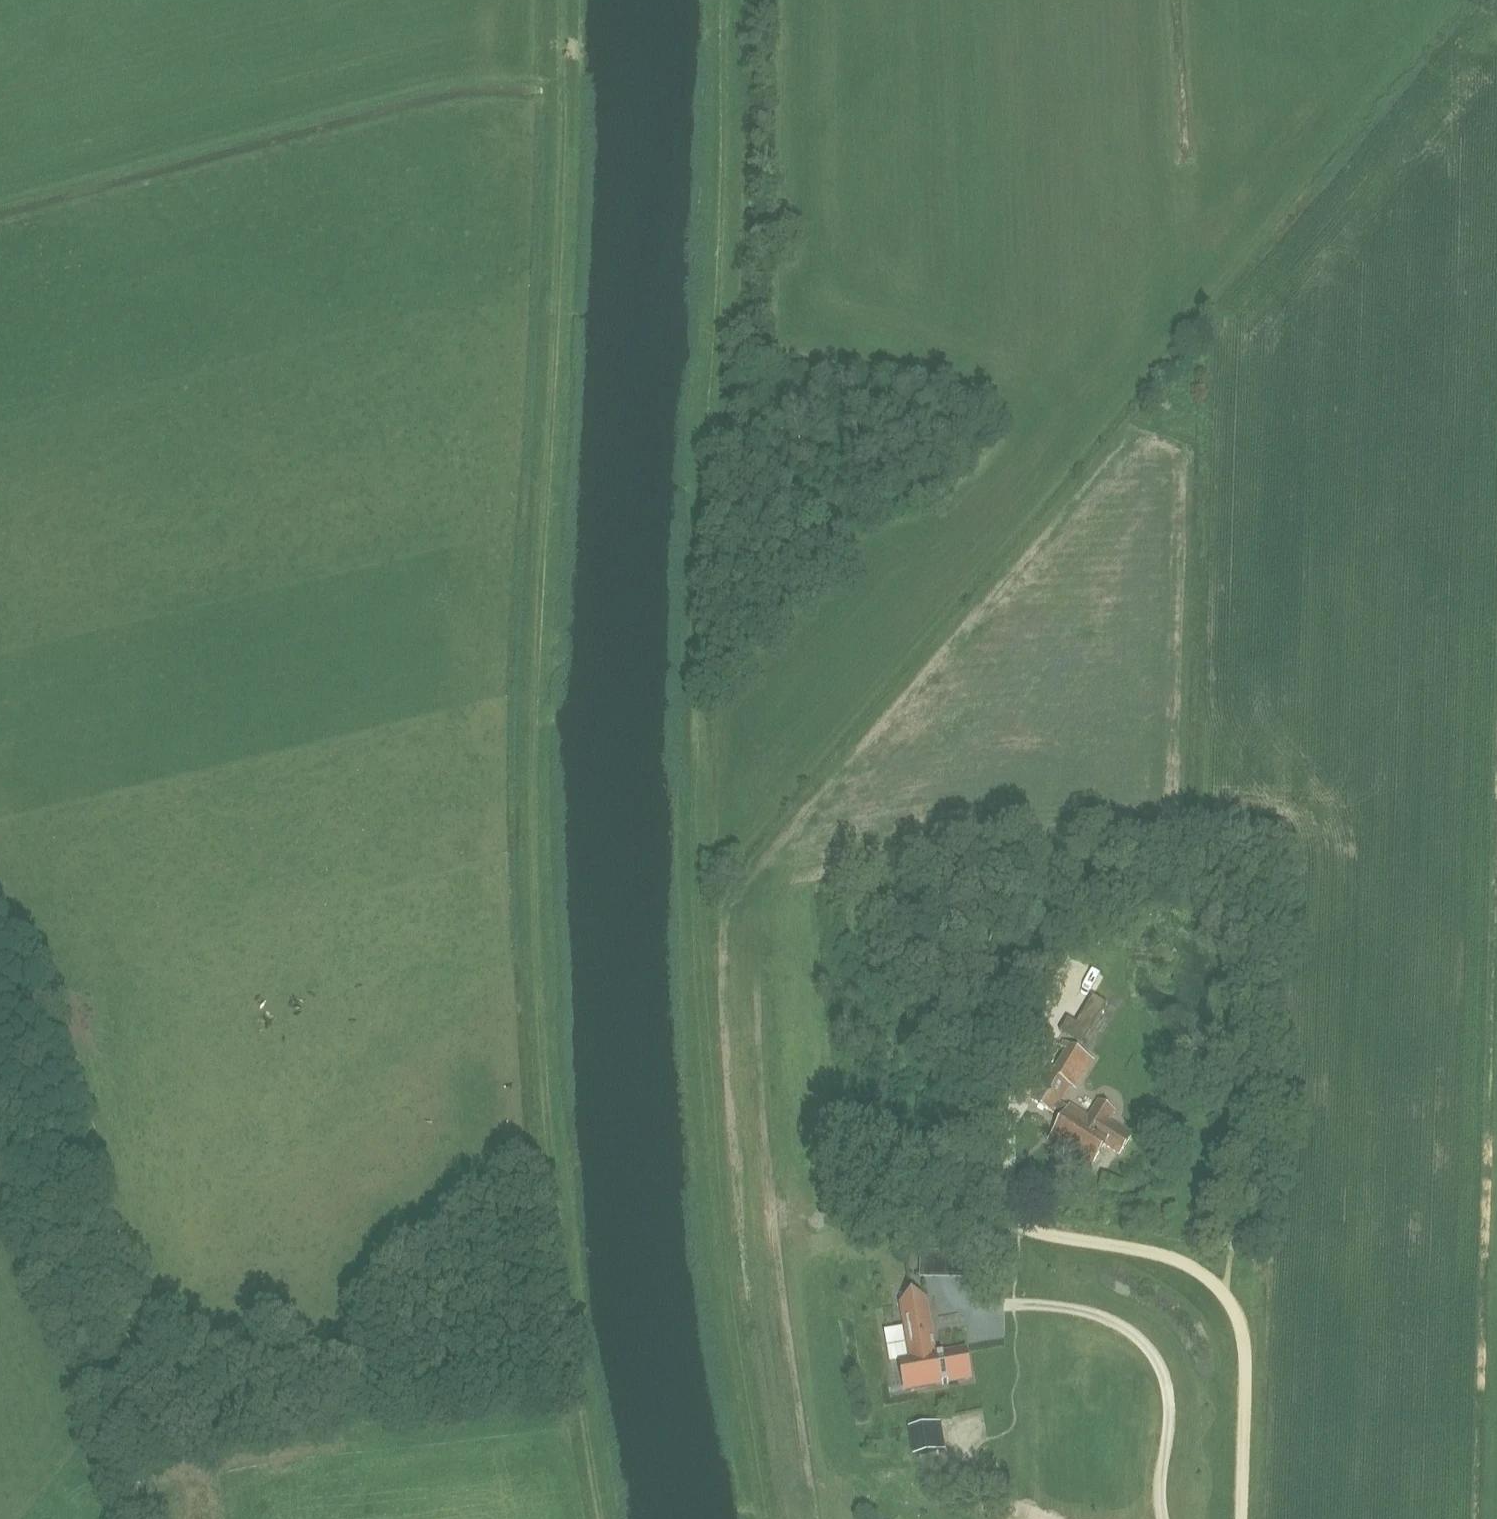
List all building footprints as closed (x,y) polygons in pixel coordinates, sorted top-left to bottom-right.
[(1076,1023),(1068,1036),(1081,1045),(1107,1003),(1093,994),(1076,1023)] [(1032,1100),(1052,1113),(1070,1085),(1075,1088),(1092,1062),(1065,1044),(1063,1048),(1069,1051),(1056,1071),(1052,1068),(1032,1100)] [(1132,1137),(1109,1122),(1116,1111),(1097,1099),(1086,1117),(1071,1107),(1050,1139),(1091,1166),(1104,1146),(1120,1156),(1132,1137)] [(921,1276),(934,1277),(934,1253),(921,1253),(921,1276)] [(958,1254),(957,1277),(970,1277),(970,1254),(958,1254)] [(911,1360),(901,1362),(906,1390),(969,1379),(965,1351),(935,1356),(925,1300),(902,1304),(911,1360)] [(916,1455),(943,1451),(939,1424),(911,1429),(916,1455)]
